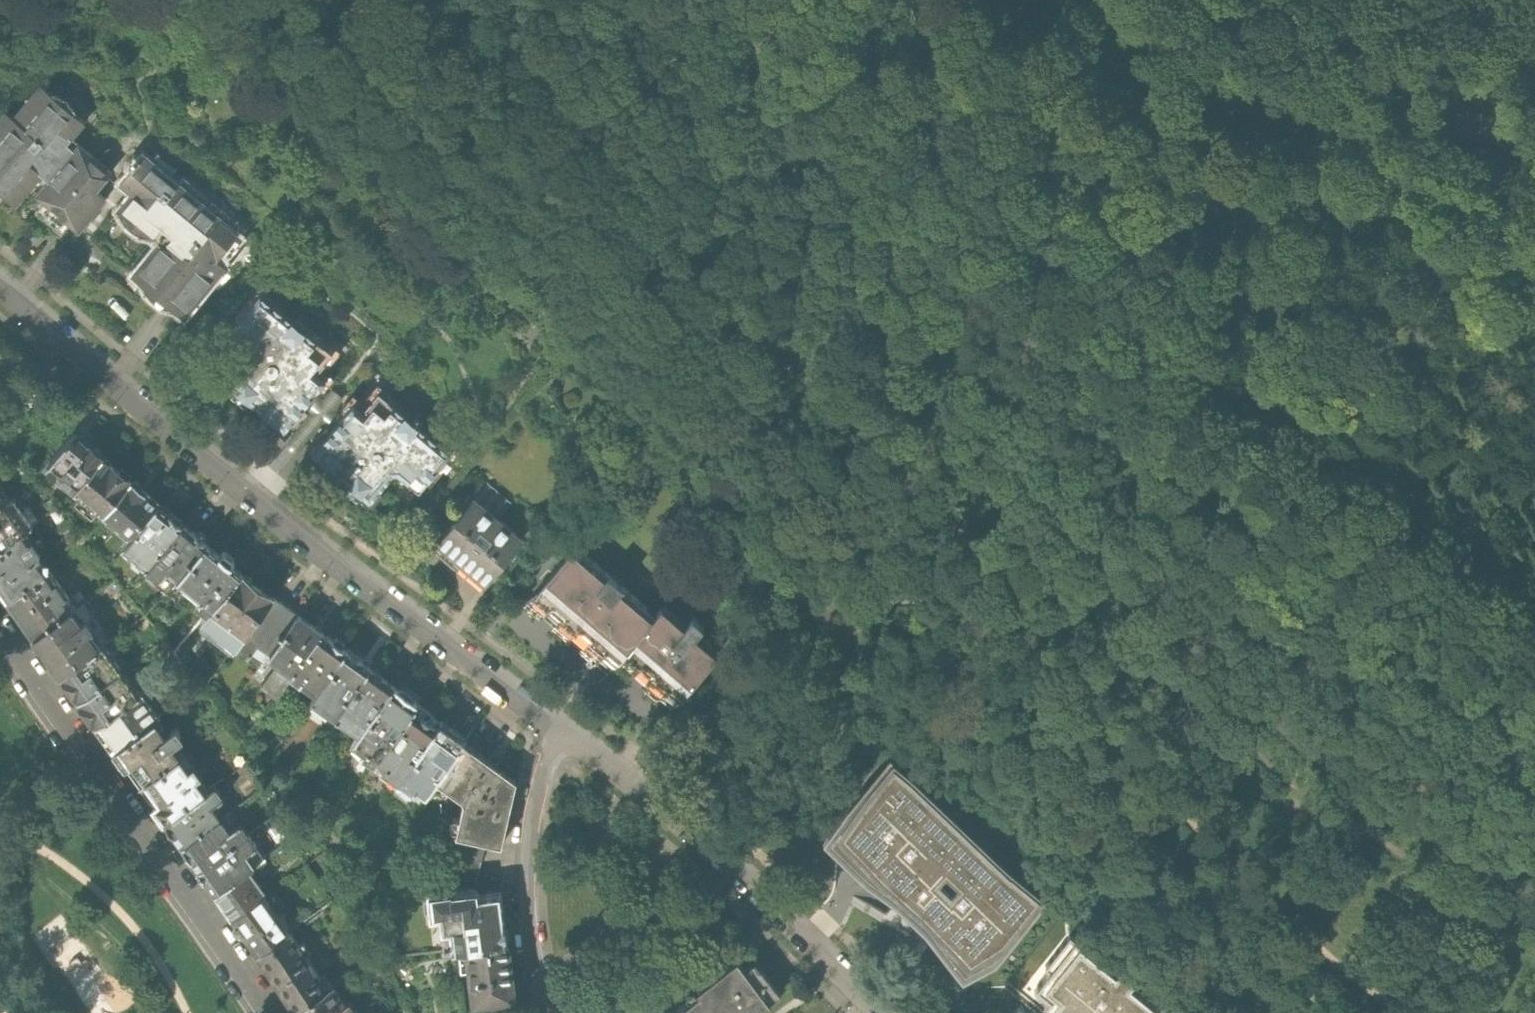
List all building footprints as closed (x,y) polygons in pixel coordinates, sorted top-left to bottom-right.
[(50,173),(75,143),(69,137),(85,117),(42,80),(32,91),(27,91),(27,97),(14,111),(7,105),(0,112),(0,183),(17,198),(36,175),(41,175),(41,170),(43,167),(50,173)] [(80,138),(75,143),(50,173),(37,187),(80,224),(107,192),(97,184),(113,166),(80,138)] [(164,231),(196,195),(143,150),(138,156),(136,154),(131,160),(133,162),(121,176),(133,186),(119,202),(152,231),(157,226),(164,231)] [(196,195),(164,231),(133,267),(185,311),(226,263),(217,255),(238,231),(196,195)] [(227,377),(285,426),(305,403),(310,397),(315,391),(326,377),(318,370),(333,352),(261,290),(229,327),(250,345),(251,350),(227,377)] [(322,397),(315,391),(310,397),(305,403),(310,407),(309,408),(312,410),(288,437),(287,439),(286,443),(286,446),(288,448),(291,451),(294,452),(297,451),(300,449),(324,421),(332,427),(337,421),(342,415),(335,408),(344,397),(332,387),(322,397)] [(398,471),(419,489),(451,452),(418,424),(422,420),(416,415),(412,419),(379,391),(363,409),(354,401),(342,415),(337,421),(332,427),(313,450),(370,499),(394,471),(398,471)] [(70,479),(102,444),(75,421),(41,453),(70,479)] [(70,479),(98,504),(131,470),(102,444),(70,479)] [(98,504),(125,528),(158,495),(131,470),(98,504)] [(19,528),(29,522),(22,511),(26,507),(16,494),(6,499),(0,504),(0,541),(19,528)] [(119,533),(142,555),(181,517),(158,495),(125,528),(119,533)] [(474,496),(437,539),(486,581),(523,538),(474,496)] [(163,557),(173,565),(201,534),(181,517),(142,555),(138,559),(151,571),(163,557)] [(41,569),(31,554),(35,551),(19,528),(0,541),(0,593),(2,596),(41,569)] [(209,597),(239,564),(229,556),(233,551),(220,540),(215,545),(201,534),(173,565),(161,578),(174,588),(184,577),(209,597)] [(574,543),(527,600),(608,669),(618,658),(655,612),(574,543)] [(199,609),(237,640),(276,593),(239,564),(209,597),(199,609)] [(27,633),(69,605),(44,567),(41,569),(2,596),(27,633)] [(258,640),(266,646),(296,607),(276,593),(237,640),(234,643),(248,655),(258,640)] [(655,612),(618,658),(672,705),(720,647),(699,628),(704,622),(693,613),(688,619),(666,600),(655,612)] [(54,670),(101,638),(81,612),(76,614),(69,605),(27,633),(54,670)] [(276,689),(290,669),(322,626),(296,607),(266,646),(277,655),(260,677),(276,689)] [(311,685),(345,642),(322,626),(290,669),(311,685)] [(54,670),(71,694),(117,662),(101,638),(54,670)] [(308,690),(336,710),(372,663),(345,642),(311,685),(308,690)] [(71,694),(89,720),(135,689),(117,662),(71,694)] [(358,726),(395,680),(372,663),(336,710),(358,726)] [(348,739),(373,758),(418,700),(419,698),(395,680),(358,726),(348,739)] [(105,741),(154,707),(139,686),(135,689),(89,720),(105,741)] [(380,767),(395,778),(441,718),(418,700),(373,758),(382,764),(380,767)] [(134,774),(179,744),(169,731),(175,727),(168,716),(162,719),(154,707),(105,741),(117,758),(121,755),(134,774)] [(436,772),(465,736),(441,718),(395,778),(408,786),(415,779),(425,786),(436,772)] [(465,736),(436,772),(464,793),(457,826),(460,826),(487,833),(501,837),(516,774),(465,736)] [(157,812),(204,780),(179,744),(134,774),(149,796),(147,798),(157,812)] [(845,802),(822,834),(843,855),(850,861),(895,895),(925,924),(961,973),(997,954),(1046,895),(891,750),(845,802)] [(157,812),(173,835),(226,799),(210,777),(204,780),(157,812)] [(226,799),(173,835),(191,860),(243,824),(226,799)] [(191,860),(208,885),(244,861),(261,851),(243,824),(191,860)] [(481,854),(487,833),(460,826),(454,852),(481,854)] [(476,873),(481,854),(454,852),(451,867),(476,873)] [(226,910),(259,888),(261,886),(244,861),(208,885),(226,910)] [(498,880),(473,883),(473,877),(450,878),(450,875),(420,878),(422,907),(435,906),(439,940),(459,938),(503,933),(498,880)] [(226,910),(250,946),(283,925),(259,888),(226,910)] [(250,946),(288,1003),(324,979),(287,922),(283,925),(250,946)] [(1070,930),(1045,960),(1050,964),(1033,984),(1046,995),(1043,998),(1059,1011),(1057,1012),(1156,1012),(1161,1007),(1129,980),(1134,974),(1119,962),(1115,968),(1080,938),(1070,930)] [(503,933),(459,938),(465,993),(512,988),(506,933),(503,933)] [(698,984),(721,1012),(756,1012),(751,1008),(755,1005),(780,986),(755,953),(744,960),(736,951),(694,981),(698,984)] [(593,957),(581,966),(587,974),(599,966),(593,957)] [(295,1012),(357,1012),(345,994),(341,996),(328,977),(324,979),(288,1003),(295,1012)] [(698,984),(660,1012),(721,1012),(698,984)] [(357,1012),(379,1012),(373,1004),(357,1012)]
